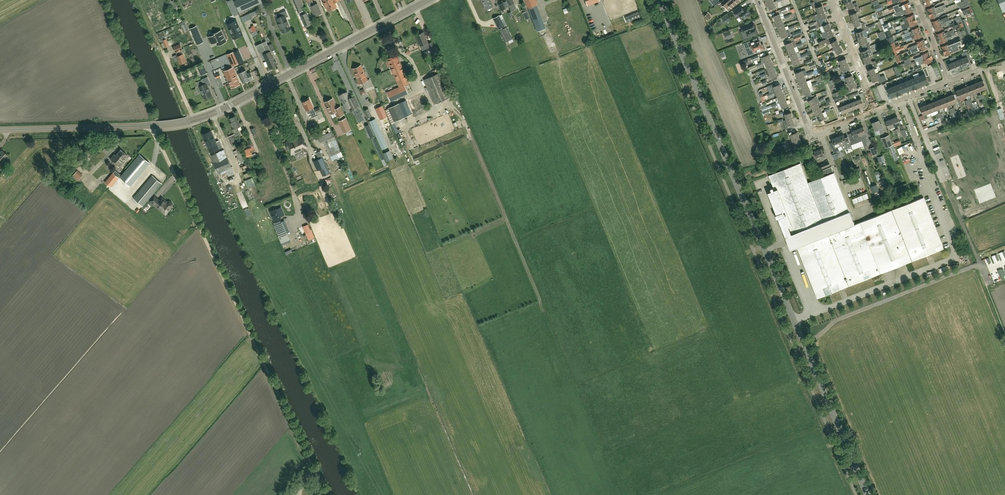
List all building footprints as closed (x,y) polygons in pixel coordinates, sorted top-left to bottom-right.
[(228,0),(234,15),(239,13),(233,0),(229,0),(228,0)] [(240,13),(262,3),(261,0),(237,0),(235,1),(240,13)] [(305,27),(312,24),(307,13),(304,14),(304,13),(302,13),(301,11),(303,11),(301,7),(303,6),(301,0),(294,0),(305,27)] [(309,7),(310,7),(314,16),(322,13),(317,3),(314,5),(312,0),(313,0),(306,0),(309,7)] [(334,2),(338,0),(324,0),(325,2),(323,3),(325,7),(327,7),(328,10),(332,9),(332,10),(336,8),(335,7),(336,7),(334,2)] [(486,4),(484,5),(486,9),(493,6),(490,0),(485,0),(486,4)] [(512,11),(517,8),(514,3),(513,0),(507,0),(512,11)] [(538,4),(536,0),(525,0),(528,8),(532,18),(533,18),(538,31),(544,28),(538,15),(536,9),(533,10),(532,6),(538,4)] [(732,7),(740,0),(724,0),(721,2),(726,7),(729,10),(732,7)] [(852,0),(846,3),(849,9),(854,6),(856,6),(858,12),(860,11),(858,5),(857,2),(853,4),(852,0)] [(894,9),(896,13),(911,7),(909,1),(902,4),(903,6),(899,7),(898,4),(889,8),(890,11),(894,9)] [(774,2),(768,4),(770,10),(776,7),(774,2)] [(945,4),(935,8),(934,6),(928,9),(928,10),(929,14),(944,8),(946,7),(945,4)] [(970,5),(964,7),(961,8),(963,12),(968,10),(970,15),(974,14),(970,5)] [(529,15),(528,11),(526,6),(523,8),(525,12),(522,13),(525,19),(528,19),(529,22),(532,21),(529,15)] [(741,6),(734,11),(738,17),(740,16),(743,20),(751,14),(747,7),(743,10),(741,6)] [(911,7),(896,13),(897,16),(906,13),(906,14),(913,11),(911,7)] [(944,8),(929,14),(931,17),(932,18),(938,16),(938,14),(945,11),(944,8)] [(282,16),(277,18),(283,33),(290,29),(285,18),(288,16),(286,10),(280,13),(282,16)] [(780,13),(773,16),(776,22),(782,19),(785,18),(784,16),(783,13),(782,13),(780,14),(780,13)] [(246,23),(254,20),(252,14),(244,17),(246,23)] [(904,19),(904,20),(900,22),(901,24),(916,19),(915,16),(914,14),(907,17),(904,19)] [(939,19),(932,21),(934,26),(941,24),(947,22),(947,21),(950,20),(948,17),(940,20),(939,19)] [(911,26),(911,27),(918,24),(917,22),(916,19),(901,24),(899,25),(899,26),(900,28),(902,27),(903,29),(911,26)] [(941,24),(934,26),(936,31),(943,28),(942,27),(945,26),(945,25),(947,24),(947,23),(950,22),(950,20),(947,21),(947,22),(941,24)] [(236,21),(227,25),(233,38),(242,34),(236,21)] [(502,21),(496,24),(499,29),(504,26),(502,21)] [(753,22),(742,27),(745,34),(747,33),(749,37),(759,33),(756,26),(755,26),(753,22)] [(823,33),(831,29),(829,23),(823,26),(823,25),(820,27),(822,33),(823,33)] [(885,31),(894,28),(893,25),(888,27),(886,23),(882,25),(885,31)] [(906,38),(921,32),(919,26),(912,29),(913,31),(904,34),(906,38)] [(510,43),(508,40),(513,38),(507,27),(500,30),(505,42),(507,45),(510,43)] [(823,33),(821,34),(823,38),(825,37),(826,39),(827,38),(829,37),(834,35),(831,29),(823,33)] [(213,35),(209,37),(211,44),(216,41),(218,45),(226,41),(221,30),(213,34),(213,35)] [(786,30),(780,32),(782,38),(789,35),(786,30)] [(857,32),(858,38),(864,37),(867,36),(868,36),(866,30),(857,32)] [(952,30),(947,32),(945,33),(944,31),(937,34),(939,39),(951,34),(953,33),(954,33),(955,32),(954,30),(952,30)] [(724,33),(726,39),(732,37),(730,31),(724,33)] [(878,33),(880,40),(886,38),(883,31),(878,33)] [(429,47),(427,43),(428,43),(423,32),(416,35),(421,46),(420,46),(422,50),(429,47)] [(907,41),(913,39),(915,38),(916,39),(923,36),(921,32),(906,38),(907,41)] [(795,40),(792,42),(786,44),(788,50),(794,47),(797,46),(803,44),(802,43),(797,45),(795,41),(802,38),(800,34),(794,37),(795,40)] [(951,34),(939,39),(941,43),(948,40),(947,39),(953,37),(952,36),(951,34)] [(864,37),(858,38),(860,45),(866,43),(867,43),(868,43),(867,36),(864,37)] [(749,55),(755,52),(765,48),(763,44),(761,44),(760,41),(759,42),(757,38),(747,42),(744,43),(747,50),(749,55)] [(913,49),(926,44),(924,39),(917,42),(918,44),(908,48),(909,50),(911,50),(913,49)] [(942,46),(944,51),(958,45),(962,44),(960,39),(949,43),(942,46)] [(837,40),(831,43),(835,49),(840,46),(837,40)] [(262,43),(256,46),(259,53),(260,56),(263,55),(265,59),(270,69),(277,65),(271,51),(268,45),(264,47),(262,43)] [(183,54),(183,52),(185,51),(184,48),(182,49),(180,44),(174,47),(173,48),(174,49),(175,49),(176,52),(178,51),(179,55),(178,56),(179,59),(178,60),(180,64),(187,61),(183,54)] [(913,49),(911,50),(912,53),(918,51),(920,50),(921,51),(928,48),(926,44),(913,49)] [(958,45),(944,51),(946,56),(953,53),(957,51),(960,50),(960,48),(958,45)] [(840,46),(835,49),(838,54),(843,51),(840,46)] [(897,48),(893,50),(895,56),(898,55),(897,52),(901,50),(900,47),(897,48)] [(869,49),(861,52),(864,58),(869,56),(873,54),(871,49),(869,49)] [(231,51),(227,53),(232,66),(237,64),(231,51)] [(916,62),(931,56),(929,51),(922,54),(922,56),(915,58),(916,62)] [(968,66),(971,65),(969,60),(971,59),(968,51),(962,53),(964,58),(961,59),(965,68),(968,67),(968,66)] [(746,70),(762,64),(762,63),(765,62),(772,60),(769,54),(761,58),(762,60),(761,61),(762,62),(746,69),(746,70)] [(397,55),(388,58),(392,68),(391,69),(399,87),(387,92),(390,101),(408,93),(404,85),(410,82),(402,64),(401,64),(397,55)] [(869,56),(864,58),(866,64),(872,62),(869,56)] [(917,65),(920,64),(920,65),(925,62),(926,64),(933,61),(931,56),(916,62),(917,65)] [(910,57),(904,60),(906,66),(911,64),(912,67),(913,67),(917,65),(915,61),(912,62),(910,57)] [(799,58),(792,60),(794,66),(801,63),(799,58)] [(842,66),(848,64),(846,58),(839,61),(842,66)] [(965,68),(961,59),(955,61),(958,70),(960,69),(960,70),(963,69),(963,68),(965,67),(965,68)] [(956,71),(958,70),(955,61),(949,64),(952,72),(953,72),(954,73),(956,71)] [(842,66),(839,67),(833,69),(834,71),(839,69),(841,72),(844,71),(844,72),(850,69),(848,64),(842,66)] [(361,66),(353,69),(360,84),(362,82),(365,89),(372,85),(370,79),(367,80),(361,66)] [(233,68),(224,71),(228,82),(229,81),(232,88),(239,84),(236,76),(237,76),(234,68),(233,68)] [(874,68),(868,70),(871,76),(877,74),(874,68)] [(248,74),(246,70),(239,73),(243,83),(253,79),(251,72),(248,74)] [(796,73),(798,78),(805,76),(802,70),(796,73)] [(776,71),(769,73),(772,79),(772,80),(778,78),(777,77),(778,76),(776,71)] [(877,74),(871,76),(873,82),(879,80),(880,83),(887,80),(885,75),(881,76),(879,72),(877,74)] [(424,80),(435,104),(450,97),(439,73),(424,80)] [(926,76),(926,74),(925,74),(920,76),(923,84),(929,82),(926,76)] [(848,83),(855,80),(852,75),(846,77),(848,83)] [(918,86),(923,84),(920,76),(914,78),(918,86)] [(204,85),(199,87),(204,98),(211,95),(207,86),(211,85),(207,77),(202,79),(204,85)] [(224,86),(221,78),(216,80),(220,88),(224,86)] [(914,78),(909,80),(913,89),(918,86),(914,78)] [(855,80),(848,83),(850,88),(857,86),(855,80)] [(909,80),(904,82),(907,91),(913,89),(909,80)] [(983,80),(976,83),(979,91),(986,88),(983,80)] [(907,91),(904,82),(899,84),(902,93),(907,91)] [(809,86),(803,89),(805,95),(811,92),(814,91),(812,87),(818,85),(817,83),(812,85),(809,86)] [(976,83),(970,86),(973,93),(979,91),(976,83)] [(776,92),(782,90),(780,84),(774,87),(774,86),(773,84),(770,86),(772,92),(767,94),(766,91),(759,94),(760,97),(762,96),(763,97),(773,93),(776,92)] [(902,93),(899,84),(893,86),(897,95),(902,93)] [(893,86),(888,88),(888,89),(891,97),(897,95),(893,86)] [(970,86),(963,88),(966,96),(973,93),(970,86)] [(959,98),(958,98),(959,102),(961,101),(960,99),(966,96),(963,88),(957,91),(959,98)] [(345,109),(349,108),(353,106),(354,107),(358,106),(355,98),(352,100),(351,99),(350,99),(347,92),(340,96),(344,105),(343,106),(345,109)] [(394,122),(405,117),(427,107),(426,105),(429,103),(424,92),(407,100),(407,101),(400,105),(399,103),(388,108),(394,122)] [(857,100),(856,96),(860,94),(858,92),(853,94),(854,96),(856,101),(858,107),(864,105),(862,99),(857,100)] [(959,102),(958,98),(956,99),(954,94),(947,97),(950,105),(957,102),(958,105),(960,104),(959,102)] [(808,101),(811,106),(817,103),(817,102),(820,101),(825,98),(824,97),(819,100),(817,96),(814,97),(808,101)] [(952,118),(955,117),(952,108),(950,105),(947,97),(941,99),(944,107),(948,106),(949,109),(951,113),(950,114),(952,118)] [(344,113),(341,106),(336,108),(332,98),(325,102),(328,109),(330,113),(335,111),(337,116),(344,113)] [(310,99),(303,102),(308,114),(312,112),(312,111),(315,110),(316,113),(321,111),(319,107),(314,110),(313,108),(314,108),(310,99)] [(941,99),(934,102),(937,110),(939,113),(940,117),(942,122),(945,121),(943,116),(941,112),(940,109),(944,107),(941,99)] [(789,106),(787,100),(780,103),(782,108),(789,106)] [(937,110),(934,102),(928,104),(931,112),(937,110)] [(811,106),(814,111),(820,108),(817,103),(811,106)] [(928,104),(921,107),(924,115),(926,119),(928,118),(927,114),(931,112),(928,104)] [(848,111),(845,105),(840,107),(842,114),(848,111)] [(814,111),(817,116),(823,113),(820,108),(814,111)] [(823,113),(817,116),(820,121),(826,118),(823,113)] [(229,118),(234,129),(233,129),(236,136),(241,134),(240,131),(239,131),(237,128),(241,126),(236,115),(229,118)] [(898,116),(891,119),(894,127),(901,124),(898,116)] [(375,118),(369,121),(382,149),(388,147),(375,118)] [(786,120),(783,121),(778,122),(778,124),(784,122),(786,129),(789,128),(788,125),(794,124),(793,118),(786,120)] [(891,119),(886,121),(889,129),(894,127),(891,119)] [(879,129),(881,133),(881,134),(884,133),(882,128),(883,127),(882,123),(880,124),(879,120),(873,123),(876,130),(879,129)] [(863,127),(857,129),(862,141),(862,142),(863,142),(865,147),(868,145),(866,141),(868,140),(867,137),(866,133),(863,127)] [(862,141),(857,129),(852,131),(854,137),(851,139),(853,144),(862,141)] [(211,130),(202,134),(210,152),(222,147),(219,140),(216,141),(211,130)] [(792,141),(800,138),(798,132),(795,133),(794,131),(789,133),(790,135),(792,141)] [(334,136),(332,132),(318,137),(320,142),(321,145),(325,143),(325,144),(330,156),(332,160),(343,156),(341,151),(339,148),(335,140),(336,140),(334,136)] [(238,145),(239,145),(234,134),(228,137),(233,147),(235,146),(236,150),(234,152),(235,155),(236,154),(241,164),(246,161),(238,145)] [(844,136),(844,134),(843,135),(842,134),(839,135),(839,136),(837,137),(841,145),(843,150),(849,148),(849,149),(853,147),(852,146),(848,135),(844,136)] [(286,142),(287,146),(286,146),(286,148),(287,150),(289,151),(290,151),(291,155),(302,150),(303,154),(307,152),(306,149),(308,148),(307,145),(302,135),(296,138),(296,139),(293,140),(292,139),(286,142)] [(882,138),(886,148),(889,146),(895,161),(899,159),(897,155),(894,148),(893,145),(890,135),(889,135),(882,138)] [(841,145),(837,137),(832,139),(835,145),(832,146),(834,153),(840,151),(838,147),(841,145)] [(800,138),(792,141),(795,146),(796,148),(801,146),(800,144),(802,143),(800,138)] [(254,147),(244,150),(247,157),(252,155),(251,151),(255,150),(254,147)] [(124,159),(125,157),(127,155),(121,149),(115,155),(114,154),(110,159),(119,167),(122,163),(123,164),(126,161),(125,160),(124,159)] [(393,149),(386,152),(389,159),(395,157),(393,149)] [(821,149),(814,152),(817,158),(822,156),(824,159),(826,158),(824,153),(823,153),(821,149)] [(219,151),(210,155),(218,173),(220,172),(231,167),(232,167),(227,156),(226,157),(222,158),(219,151)] [(130,186),(150,163),(140,154),(120,177),(130,186)] [(318,170),(327,166),(323,157),(314,161),(318,170)] [(817,298),(886,272),(898,267),(944,249),(924,197),(855,224),(850,211),(849,211),(832,167),(822,170),(824,176),(808,182),(801,163),(769,175),(774,187),(771,188),(772,191),(768,192),(777,214),(776,215),(777,219),(778,218),(791,250),(797,247),(817,298)] [(72,176),(78,181),(83,175),(77,170),(72,176)] [(110,186),(118,177),(114,173),(106,183),(108,185),(110,186)] [(152,175),(133,198),(143,206),(162,184),(152,175)] [(877,184),(871,186),(873,192),(879,190),(877,184)] [(159,201),(154,196),(150,201),(156,205),(155,205),(161,210),(163,209),(167,212),(172,206),(171,206),(172,205),(172,204),(171,203),(170,202),(169,202),(168,202),(167,202),(167,203),(165,201),(162,198),(159,201)] [(274,223),(275,225),(274,225),(281,240),(289,237),(282,222),(280,222),(279,220),(281,219),(277,208),(270,211),(275,222),(274,223)] [(284,243),(287,251),(293,248),(290,240),(284,243)]
